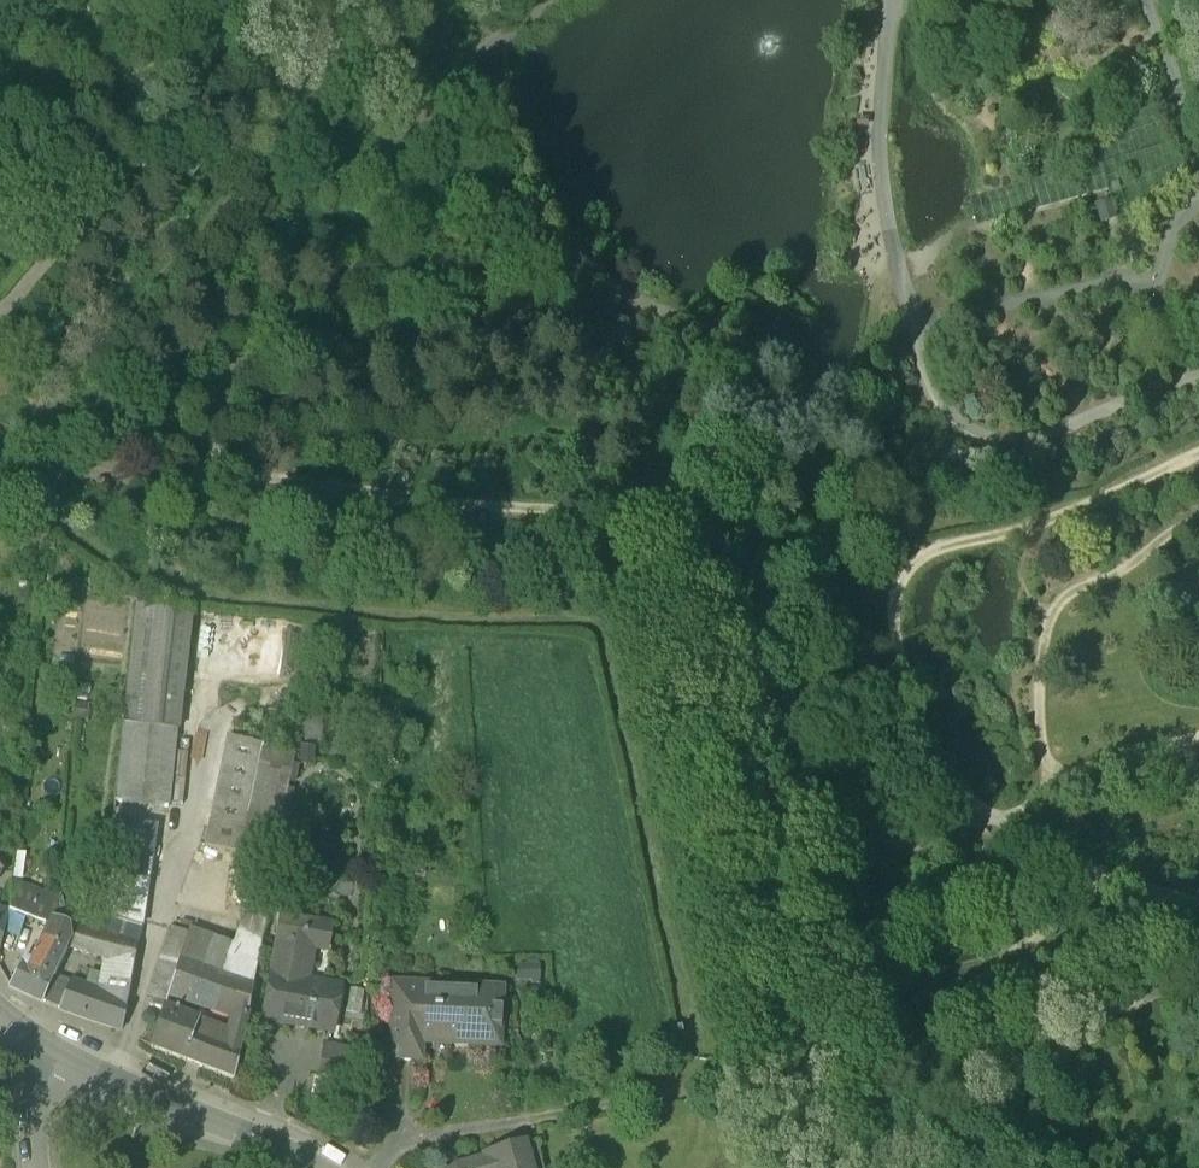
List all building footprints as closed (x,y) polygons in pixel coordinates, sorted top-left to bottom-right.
[(136,598),(114,794),(181,800),(186,730),(196,605),(136,598)] [(294,756),(228,738),(206,843),(242,850),(273,856),(294,756)] [(98,935),(137,946),(157,814),(112,811),(98,935)] [(273,856),(242,850),(238,872),(244,873),(238,902),(244,904),(239,929),(234,945),(224,977),(226,978),(252,987),(272,885),(268,881),(273,856)] [(61,901),(12,883),(9,910),(50,926),(53,920),(61,901)] [(9,911),(0,910),(0,950),(9,911)] [(53,920),(50,926),(43,940),(65,953),(67,948),(71,940),(68,927),(53,920)] [(306,924),(282,920),(278,944),(282,945),(275,979),(271,979),(263,1019),(331,1033),(339,992),(302,985),(310,949),(302,947),(306,924)] [(98,935),(68,927),(71,940),(67,948),(107,959),(100,989),(128,998),(137,946),(98,935)] [(144,1002),(164,1009),(168,994),(179,961),(188,931),(168,928),(144,1002)] [(179,961),(224,977),(234,945),(188,931),(179,961)] [(65,953),(43,940),(32,962),(29,967),(29,968),(52,982),(65,953)] [(32,962),(24,957),(21,963),(29,967),(32,962)] [(179,961),(168,994),(196,1004),(215,1011),(225,980),(226,978),(224,977),(179,961)] [(52,982),(29,968),(29,967),(21,963),(9,987),(43,1002),(52,982)] [(252,987),(226,978),(225,980),(215,1011),(233,1017),(225,1048),(240,1053),(249,1017),(247,1016),(252,987)] [(69,987),(52,982),(43,1002),(59,1010),(69,987)] [(83,992),(69,987),(59,1010),(96,1022),(121,1030),(126,1011),(125,1011),(128,998),(100,989),(86,984),(83,992)] [(421,1000),(392,999),(389,1058),(419,1060),(420,1043),(498,1046),(500,989),(421,986),(421,1000)] [(196,1004),(168,994),(164,1009),(191,1018),(196,1004)] [(164,1009),(151,1047),(185,1060),(193,1038),(199,1021),(191,1018),(164,1009)] [(209,1043),(193,1038),(185,1060),(200,1066),(209,1043)] [(225,1048),(209,1043),(200,1066),(234,1079),(240,1053),(225,1048)] [(357,1055),(325,1050),(320,1079),(353,1084),(357,1055)] [(320,1079),(313,1078),(310,1097),(349,1106),(353,1084),(320,1079)] [(492,1153),(493,1155),(496,1155),(499,1167),(528,1167),(521,1144),(492,1153)] [(455,1167),(453,1167),(499,1167),(496,1155),(493,1155),(455,1167)]
